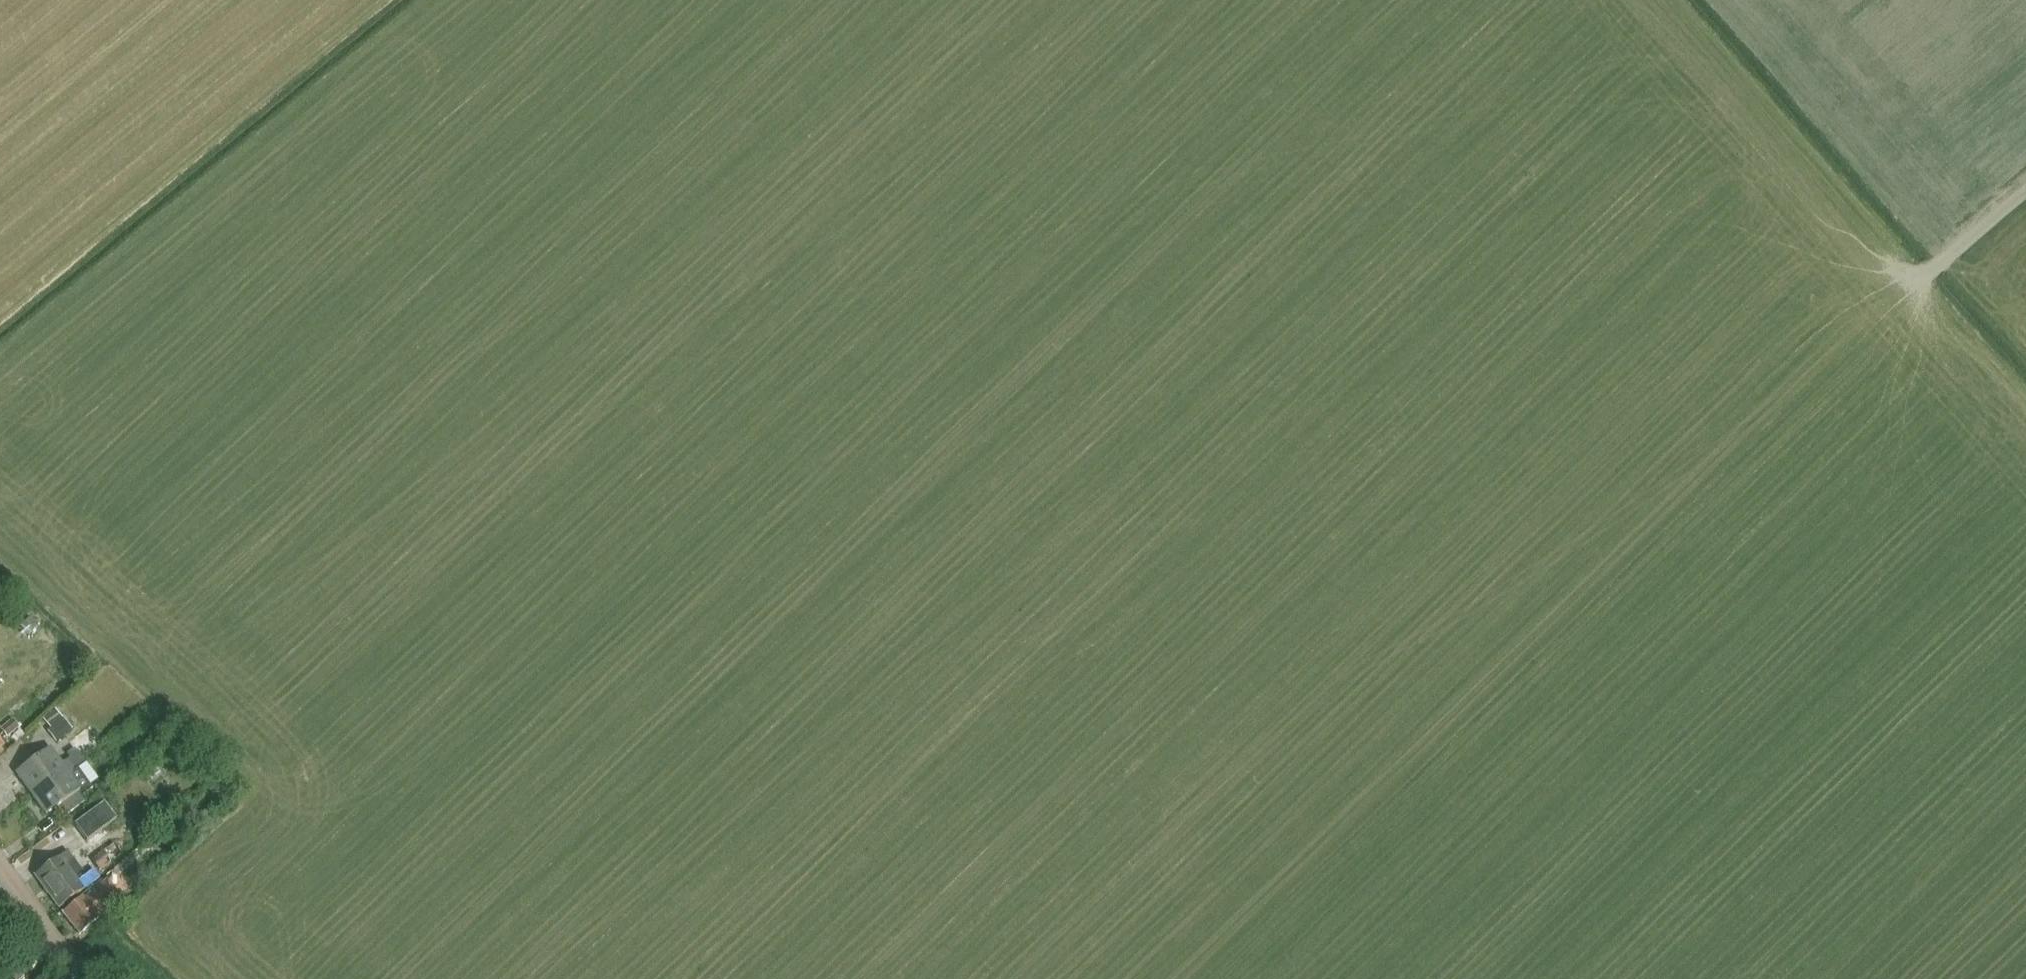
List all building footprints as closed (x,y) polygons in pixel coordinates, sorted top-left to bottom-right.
[(30,616),(22,624),(31,633),(39,626),(30,616)] [(44,720),(52,730),(64,719),(56,710),(44,720)] [(12,718),(1,727),(8,735),(19,726),(12,718)] [(58,742),(73,730),(64,719),(52,730),(49,732),(52,735),(58,742)] [(64,756),(68,760),(62,764),(50,748),(16,773),(22,782),(31,794),(65,769),(70,775),(78,769),(74,763),(80,759),(73,749),(64,756)] [(31,794),(46,815),(57,806),(64,816),(86,800),(83,796),(93,789),(85,778),(77,785),(70,775),(65,769),(31,794)] [(87,842),(117,820),(104,803),(74,825),(87,842)] [(98,871),(121,854),(113,844),(90,861),(98,871)] [(86,876),(68,852),(60,858),(35,876),(59,908),(99,878),(93,870),(86,876)] [(120,898),(119,896),(126,891),(115,877),(109,882),(108,880),(84,900),(81,897),(62,913),(80,934),(99,918),(98,917),(120,898)] [(3,978),(28,978),(18,967),(3,978)]
